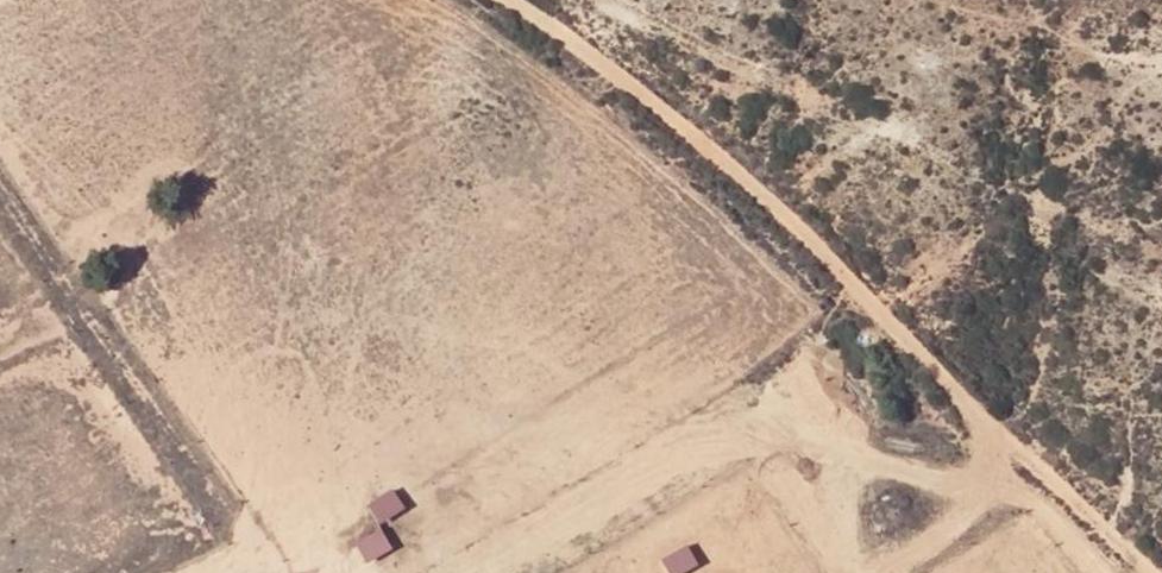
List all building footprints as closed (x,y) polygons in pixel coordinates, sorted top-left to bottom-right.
[(385,524),(409,505),(394,487),(370,506),(385,524)] [(359,541),(370,563),(397,549),(386,527),(359,541)] [(674,572),(684,572),(703,563),(692,542),(665,557),(674,572)]
